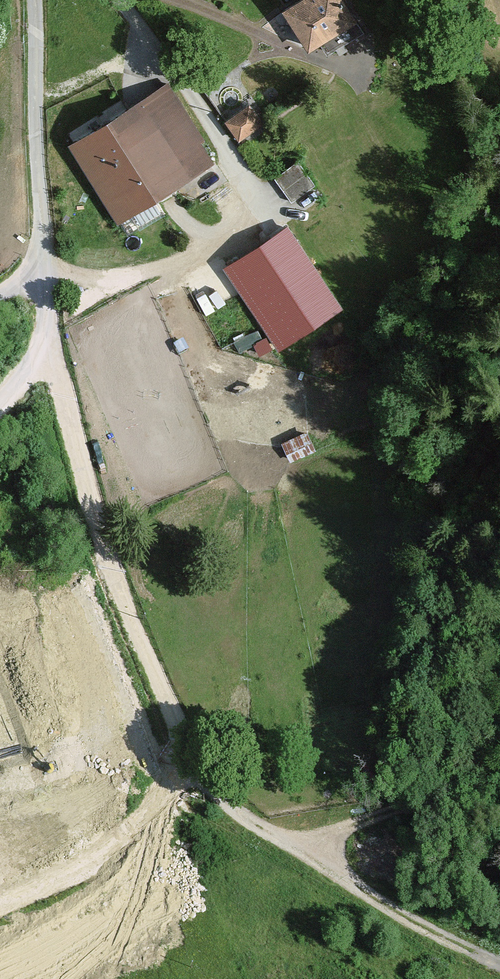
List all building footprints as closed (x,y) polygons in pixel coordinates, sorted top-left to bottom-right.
[(310,48),(354,18),(341,0),(286,0),(280,4),(310,48)] [(71,142),(124,227),(222,167),(169,82),(71,142)] [(227,121),(240,142),(264,128),(251,107),(227,121)] [(315,184),(298,161),(275,177),(292,201),(315,184)] [(231,266),(281,349),(349,308),(299,225),(231,266)]
